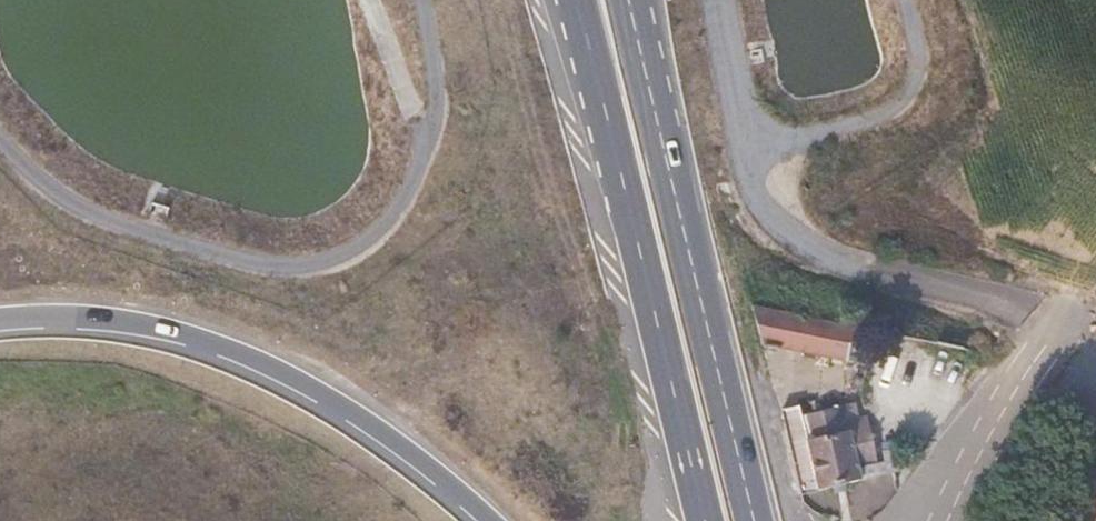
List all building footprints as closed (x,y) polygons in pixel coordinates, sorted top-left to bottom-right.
[(881,368),(891,325),(752,291),(764,337),(881,368)] [(818,417),(813,398),(793,403),(815,488),(834,483),(818,417)] [(899,453),(887,410),(860,417),(856,406),(818,417),(834,483),(874,472),(871,461),(899,453)]
